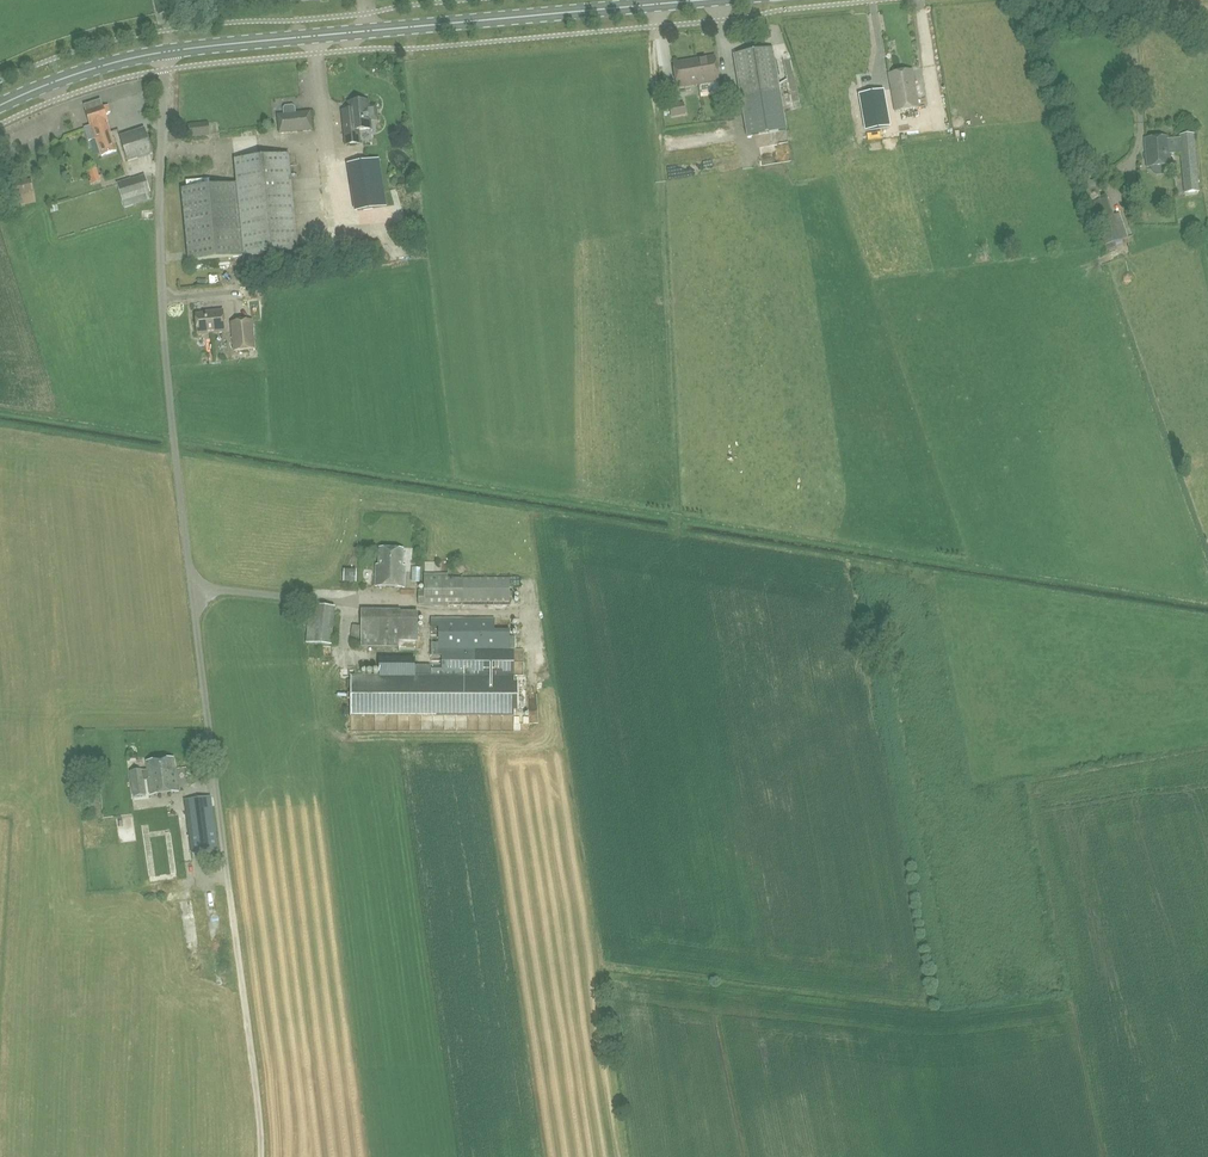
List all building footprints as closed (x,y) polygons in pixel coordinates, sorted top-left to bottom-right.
[(159,15),(168,13),(165,0),(156,0),(159,15)] [(773,48),(734,55),(747,136),(786,130),(773,48)] [(789,52),(776,54),(783,100),(795,98),(789,52)] [(715,57),(694,61),(698,84),(719,81),(715,57)] [(698,84),(694,61),(674,64),(678,88),(698,84)] [(888,74),(892,92),(915,88),(912,70),(888,74)] [(889,129),(882,88),(864,91),(867,115),(872,114),(875,131),(889,129)] [(919,108),(915,88),(892,92),(895,112),(919,108)] [(95,139),(96,141),(112,136),(107,122),(108,121),(106,115),(108,115),(108,114),(111,113),(108,106),(103,108),(103,106),(102,106),(100,101),(84,106),(86,112),(91,127),(85,129),(89,141),(95,139)] [(342,111),(346,145),(360,144),(359,131),(371,129),(370,120),(374,120),(376,117),(376,114),(376,111),(375,109),(373,107),(368,107),(368,101),(349,103),(349,110),(342,111)] [(684,103),(669,106),(671,117),(686,115),(684,103)] [(313,131),(310,112),(295,113),(295,108),(293,106),(285,107),(284,109),(284,114),(277,115),(279,134),(313,131)] [(219,115),(210,115),(211,125),(220,124),(219,115)] [(190,137),(209,135),(208,123),(189,125),(190,137)] [(144,129),(120,137),(128,162),(152,154),(144,129)] [(1168,140),(1168,137),(1145,139),(1147,167),(1151,167),(1151,169),(1152,171),(1153,172),(1155,174),(1157,174),(1159,175),(1160,174),(1162,174),(1164,173),(1165,171),(1166,170),(1167,168),(1167,166),(1170,165),(1169,154),(1181,153),(1185,193),(1199,191),(1194,134),(1180,136),(1180,139),(1168,140)] [(117,151),(112,136),(96,141),(101,156),(117,151)] [(189,262),(244,257),(245,265),(254,264),(254,256),(298,251),(288,155),(235,160),(237,184),(182,190),(189,262)] [(358,211),(387,207),(379,160),(351,164),(358,211)] [(118,185),(124,207),(150,199),(148,193),(150,193),(146,179),(132,183),(131,181),(118,185)] [(31,180),(7,185),(10,197),(34,192),(31,180)] [(1116,242),(1112,228),(1118,225),(1108,197),(1102,200),(1098,188),(1097,188),(1087,190),(1085,191),(1089,204),(1099,232),(1103,246),(1116,242)] [(198,335),(225,332),(223,311),(211,312),(212,314),(196,315),(198,335)] [(253,321),(231,323),(234,352),(256,350),(253,321)] [(405,567),(403,567),(403,550),(379,549),(379,566),(377,566),(376,587),(405,588),(405,567)] [(413,568),(412,582),(420,582),(420,568),(413,568)] [(424,604),(510,605),(510,576),(425,575),(425,591),(419,591),(419,603),(424,604)] [(334,607),(310,605),(307,643),(331,646),(334,607)] [(353,606),(353,641),(410,641),(411,606),(353,606)] [(515,649),(510,649),(510,619),(431,620),(432,666),(379,666),(379,676),(432,676),(476,676),(515,676),(515,649)] [(352,676),(352,716),(515,716),(515,710),(518,710),(525,710),(525,684),(518,684),(515,684),(515,677),(352,676)] [(151,796),(178,792),(174,758),(146,761),(147,770),(131,772),(134,797),(146,796),(143,776),(148,776),(151,796)] [(107,797),(119,797),(118,787),(107,788),(107,797)] [(211,797),(185,800),(192,853),(218,849),(211,797)] [(158,805),(128,809),(137,874),(176,868),(169,815),(160,816),(158,805)] [(201,890),(205,911),(217,909),(213,888),(201,890)] [(215,929),(216,921),(207,920),(207,929),(215,929)]
